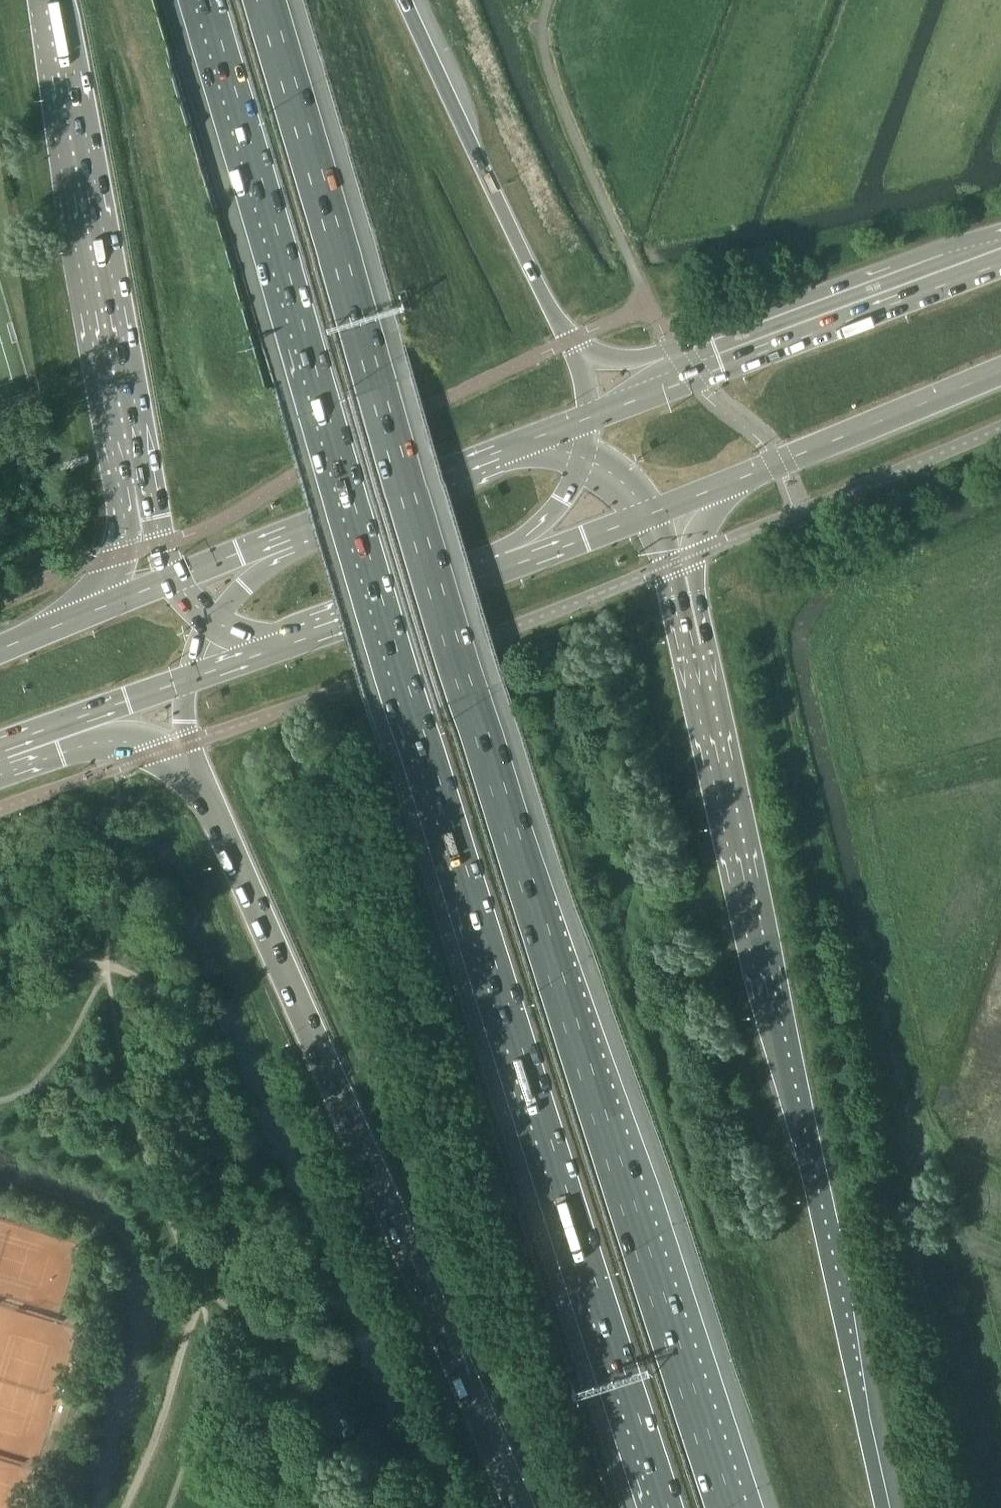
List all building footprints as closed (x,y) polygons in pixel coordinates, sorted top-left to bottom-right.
[(95,816),(98,824),(109,820),(106,812),(95,816)]
